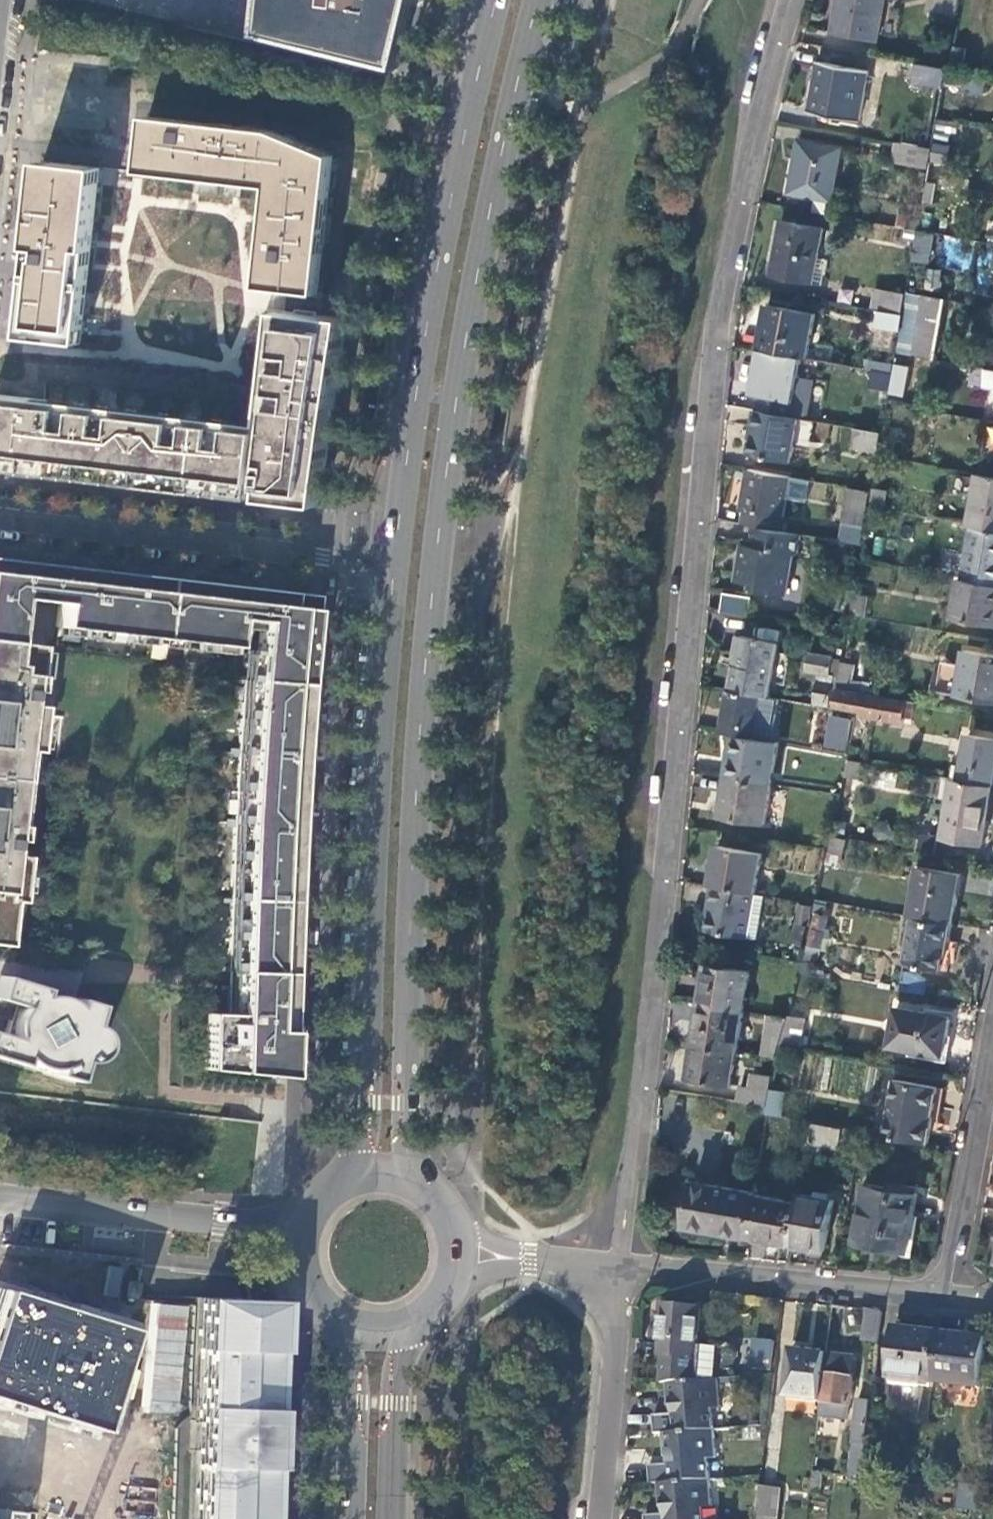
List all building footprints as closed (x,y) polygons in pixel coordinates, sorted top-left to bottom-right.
[(259,33),(399,71),(418,0),(262,0),(259,33)] [(879,40),(886,0),(839,0),(833,31),(879,40)] [(958,14),(960,0),(930,0),(928,9),(958,14)] [(956,47),(951,69),(962,72),(964,64),(966,49),(960,48),(956,47)] [(811,111),(860,120),(870,70),(821,61),(811,111)] [(944,88),(948,69),(919,64),(915,83),(944,88)] [(265,125),(140,112),(134,166),(263,182),(252,283),(313,290),(329,151),(265,125)] [(791,191),(831,199),(840,150),(801,142),(791,191)] [(929,169),(933,148),(904,143),(901,163),(929,169)] [(76,343),(98,170),(30,161),(7,334),(76,343)] [(772,274),(812,281),(822,228),(782,221),(772,274)] [(874,224),(872,240),(901,243),(903,227),(874,224)] [(916,240),(918,230),(908,228),(906,238),(916,240)] [(926,269),(925,289),(939,289),(940,270),(926,269)] [(903,313),(907,292),(877,287),(873,307),(903,313)] [(945,300),(909,293),(898,355),(934,361),(945,300)] [(769,305),(761,349),(763,349),(803,357),(816,359),(818,345),(810,343),(815,313),(769,305)] [(877,326),(900,330),(902,314),(880,310),(877,326)] [(29,471),(31,460),(257,485),(256,498),(321,505),(337,388),(348,321),(285,316),(274,408),(266,407),(264,431),(223,426),(215,426),(198,423),(190,422),(170,420),(162,419),(137,416),(129,415),(109,413),(101,412),(85,410),(77,409),(51,406),(51,400),(0,394),(0,468),(29,471)] [(803,357),(763,349),(760,367),(758,378),(755,393),(761,394),(758,408),(806,418),(809,401),(795,399),(799,376),(803,357)] [(903,395),(907,367),(870,361),(866,389),(903,395)] [(750,377),(758,378),(760,367),(751,366),(750,377)] [(986,370),(983,389),(992,390),(992,372),(986,370)] [(812,378),(799,376),(795,399),(809,401),(812,378)] [(792,461),(801,417),(758,408),(754,426),(758,427),(753,453),(792,461)] [(878,448),(881,431),(856,426),(852,443),(878,448)] [(791,475),(750,468),(742,506),(746,507),(743,523),(754,526),(778,530),(781,513),(783,514),(791,475)] [(978,474),(968,526),(974,527),(992,530),(992,477),(978,474)] [(866,523),(871,490),(849,486),(844,519),(866,523)] [(870,507),(887,510),(891,491),(874,487),(870,507)] [(778,530),(754,526),(748,558),(741,557),(737,581),(754,584),(752,590),(786,596),(793,554),(798,550),(801,534),(778,530)] [(974,527),(964,579),(992,584),(992,530),(974,527)] [(0,559),(0,641),(11,643),(16,599),(58,604),(56,627),(228,647),(232,618),(256,621),(253,650),(245,649),(242,680),(227,1014),(205,1013),(203,1069),(285,1077),(292,873),(295,800),(303,684),(311,595),(0,559)] [(959,578),(952,618),(992,625),(992,584),(964,579),(959,578)] [(720,593),(716,614),(745,619),(748,597),(720,593)] [(778,642),(739,635),(730,690),(768,697),(770,686),(783,688),(790,652),(776,650),(778,642)] [(0,641),(0,945),(3,946),(8,901),(16,902),(22,857),(7,855),(8,841),(15,841),(25,751),(34,752),(39,707),(24,705),(25,691),(32,692),(37,646),(11,643),(0,641)] [(833,655),(810,651),(806,670),(818,671),(816,680),(809,679),(808,686),(816,687),(814,701),(828,704),(833,673),(830,673),(833,655)] [(992,701),(992,656),(974,654),(967,697),(992,701)] [(835,687),(860,692),(862,680),(852,677),(854,665),(840,662),(835,687)] [(835,689),(831,706),(861,712),(860,715),(902,723),(903,716),(911,718),(914,703),(835,689)] [(768,697),(730,690),(722,731),(735,733),(772,739),(780,699),(768,697)] [(828,744),(846,747),(849,714),(831,712),(828,744)] [(772,739),(735,733),(728,776),(772,783),(780,741),(772,739)] [(960,780),(992,785),(992,781),(992,740),(967,735),(960,780)] [(857,778),(859,761),(849,758),(844,775),(857,778)] [(772,783),(728,776),(722,814),(765,822),(772,783)] [(960,780),(953,778),(942,838),(982,845),(992,785),(960,780)] [(828,853),(841,856),(844,841),(832,838),(828,853)] [(718,846),(710,885),(754,894),(761,855),(718,846)] [(919,867),(909,916),(913,917),(951,924),(960,874),(919,867)] [(754,894),(710,885),(707,903),(709,903),(704,930),(744,938),(754,894)] [(764,895),(754,894),(744,938),(755,940),(764,895)] [(813,912),(805,945),(819,949),(827,916),(813,912)] [(951,924),(913,917),(904,964),(945,971),(947,964),(951,964),(956,942),(951,942),(954,925),(951,924)] [(707,964),(700,1004),(741,1010),(748,971),(707,964)] [(899,970),(898,992),(922,994),(924,973),(899,970)] [(0,975),(0,1000),(1,1000),(0,1003),(0,1012),(9,1015),(3,1036),(0,1035),(0,1059),(73,1081),(79,1061),(87,1061),(93,1059),(98,1055),(102,1048),(103,1039),(100,1033),(96,1028),(90,1024),(96,1004),(0,975)] [(741,1010),(700,1004),(694,1043),(734,1049),(741,1010)] [(889,1047),(942,1056),(949,1017),(896,1008),(889,1047)] [(776,1056),(787,1017),(769,1015),(762,1054),(776,1056)] [(785,1036),(784,1043),(792,1046),(794,1039),(785,1036)] [(734,1049),(694,1043),(688,1078),(729,1085),(734,1049)] [(792,1046),(784,1043),(782,1051),(791,1053),(792,1046)] [(768,1106),(773,1075),(754,1072),(751,1088),(741,1087),(739,1101),(768,1106)] [(895,1079),(884,1135),(928,1143),(938,1087),(895,1079)] [(770,1112),(782,1114),(786,1093),(774,1091),(770,1112)] [(839,1146),(842,1127),(811,1121),(808,1141),(839,1146)] [(685,1226),(745,1237),(753,1195),(753,1193),(693,1182),(685,1226)] [(855,1242),(905,1251),(917,1192),(866,1182),(855,1242)] [(797,1203),(789,1245),(822,1252),(832,1199),(827,1198),(820,1197),(799,1193),(797,1203)] [(753,1195),(745,1237),(789,1245),(797,1203),(753,1195)] [(0,1288),(0,1399),(94,1427),(125,1326),(0,1288)] [(184,1368),(189,1305),(148,1301),(139,1416),(182,1419),(186,1368),(184,1368)] [(206,1304),(205,1348),(209,1349),(209,1362),(204,1362),(199,1518),(264,1518),(267,1424),(263,1424),(264,1408),(267,1408),(271,1307),(206,1304)] [(699,1345),(702,1309),(665,1305),(659,1356),(664,1356),(661,1382),(667,1381),(717,1378),(719,1346),(699,1345)] [(879,1343),(882,1313),(865,1311),(861,1340),(879,1343)] [(891,1381),(934,1388),(935,1382),(942,1334),(898,1328),(891,1381)] [(942,1334),(935,1382),(980,1388),(987,1340),(942,1334)] [(751,1369),(771,1372),(775,1342),(756,1339),(751,1369)] [(786,1397),(819,1402),(825,1354),(792,1351),(786,1397)] [(827,1354),(819,1418),(847,1422),(849,1406),(850,1406),(856,1359),(827,1354)] [(717,1378),(667,1381),(669,1406),(676,1406),(677,1413),(653,1415),(654,1434),(662,1433),(714,1430),(712,1407),(720,1406),(718,1377),(717,1378)] [(854,1445),(865,1446),(871,1400),(860,1399),(854,1445)] [(714,1430),(662,1433),(664,1456),(671,1456),(672,1463),(648,1465),(650,1483),(658,1482),(709,1478),(708,1456),(716,1455),(714,1430)] [(658,1482),(660,1506),(668,1506),(668,1514),(644,1516),(644,1518),(704,1518),(703,1506),(711,1506),(709,1478),(658,1482)] [(768,1518),(775,1518),(779,1489),(761,1486),(757,1517),(768,1518)] [(932,1505),(971,1509),(972,1494),(934,1491),(932,1505)]
